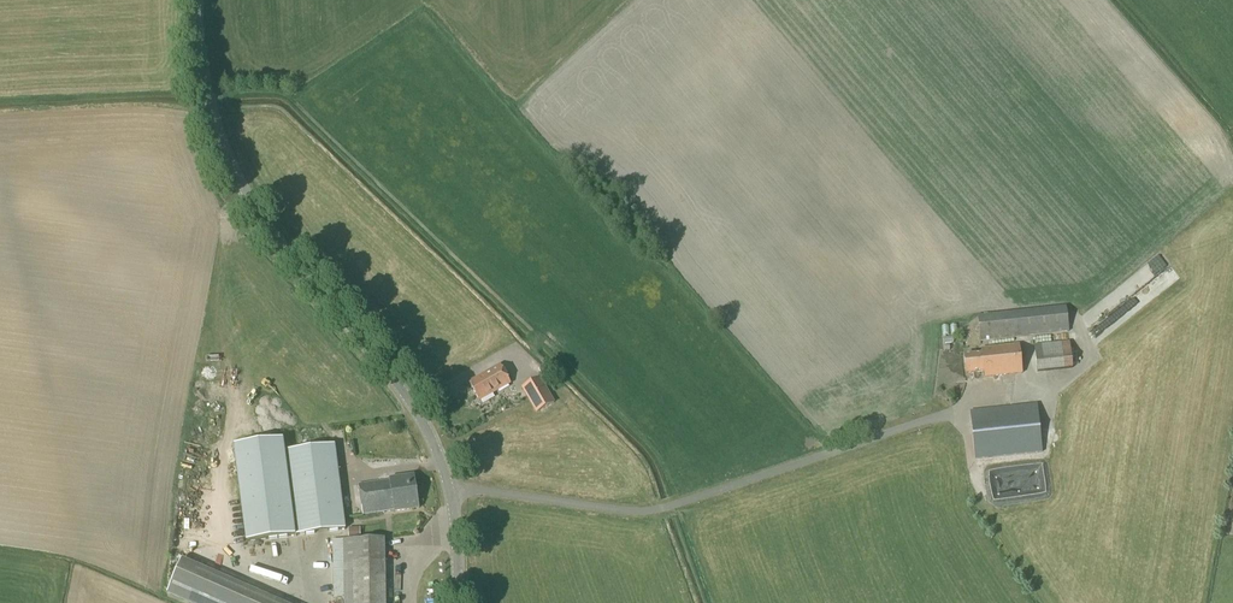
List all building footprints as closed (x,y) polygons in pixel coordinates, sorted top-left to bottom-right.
[(1170,256),(1085,315),(1095,329),(1159,285),(1163,291),(1186,276),(1181,269),(1175,273),(1170,266),(1175,262),(1170,256)] [(981,342),(1069,332),(1066,306),(978,315),(981,342)] [(1038,373),(1072,369),(1070,342),(1034,345),(1038,373)] [(1022,374),(1020,344),(981,348),(982,354),(964,356),(966,374),(984,372),(984,378),(1022,374)] [(479,401),(510,384),(499,365),(469,383),(479,401)] [(540,377),(521,388),(536,413),(555,403),(540,377)] [(202,389),(203,400),(218,398),(217,387),(202,389)] [(975,461),(1043,454),(1037,404),(970,411),(975,461)] [(284,452),(283,440),(234,447),(246,543),(345,530),(344,519),(335,445),(284,452)] [(394,513),(419,509),(414,475),(389,479),(389,480),(358,484),(362,516),(394,510),(394,513)] [(348,528),(348,539),(360,539),(360,528),(348,528)] [(385,539),(332,540),(333,598),(343,598),(343,602),(387,602),(385,539)] [(169,591),(196,602),(286,602),(241,582),(185,556),(169,591)]
